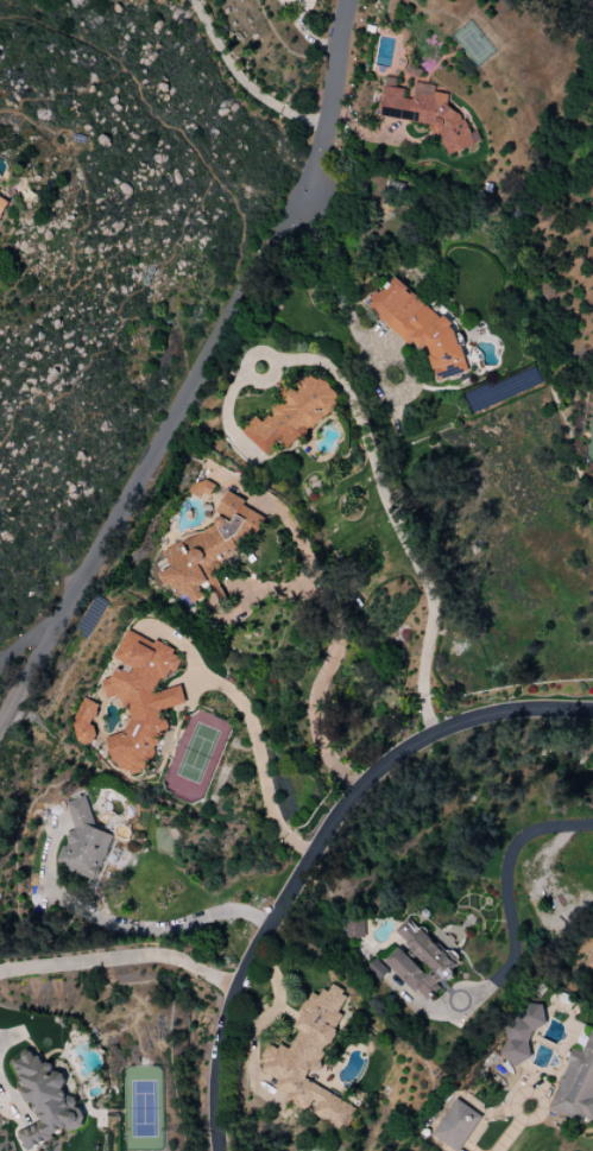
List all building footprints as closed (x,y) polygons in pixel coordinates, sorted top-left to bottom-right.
[(381,117),(426,123),(430,134),(440,135),(446,154),(481,143),(478,131),(469,134),(461,111),(446,108),(448,94),(436,92),(434,86),(418,84),(421,67),(406,65),(404,78),(406,83),(398,86),(396,79),(384,77),(379,111),(381,117)] [(9,201),(0,197),(0,219),(9,201)] [(469,372),(461,345),(456,340),(453,328),(414,293),(408,295),(406,287),(393,277),(380,291),(371,293),(362,304),(408,344),(414,342),(421,349),(427,347),(436,381),(469,372)] [(286,450),(340,401),(313,370),(292,389),(258,419),(255,417),(240,429),(264,456),(279,443),(286,450)] [(162,550),(170,568),(161,572),(175,600),(187,594),(192,604),(204,598),(197,584),(218,574),(211,559),(261,535),(240,491),(213,505),(221,521),(162,550)] [(155,693),(157,678),(166,679),(170,671),(176,671),(181,659),(174,656),(172,648),(154,640),(150,649),(139,644),(136,634),(125,629),(112,659),(114,668),(110,677),(100,680),(106,697),(120,699),(123,708),(129,711),(127,731),(105,739),(113,765),(133,774),(147,770),(166,725),(162,710),(186,702),(180,685),(155,693)] [(89,746),(97,729),(89,725),(99,705),(85,698),(67,736),(89,746)] [(66,803),(75,831),(65,834),(69,844),(62,847),(54,866),(99,883),(106,863),(105,861),(114,835),(96,829),(85,796),(66,803)] [(345,938),(364,938),(364,918),(345,918),(345,938)] [(583,964),(592,970),(592,949),(583,964)] [(290,1050),(267,1043),(258,1072),(277,1078),(272,1094),(313,1107),(309,1117),(348,1130),(358,1100),(315,1086),(346,990),(331,985),(328,995),(308,989),(295,1028),(297,1029),(290,1050)] [(542,1004),(519,1006),(520,1021),(502,1022),(506,1063),(530,1060),(527,1030),(545,1028),(542,1004)] [(591,1125),(592,1120),(592,1097),(592,1096),(592,1031),(582,1026),(548,1108),(591,1125)] [(24,1150),(85,1125),(73,1095),(69,1097),(59,1072),(54,1074),(49,1062),(40,1065),(34,1051),(11,1060),(28,1103),(32,1102),(40,1122),(17,1132),(24,1150)] [(455,1098),(430,1134),(454,1150),(458,1150),(481,1117),(455,1098)]
